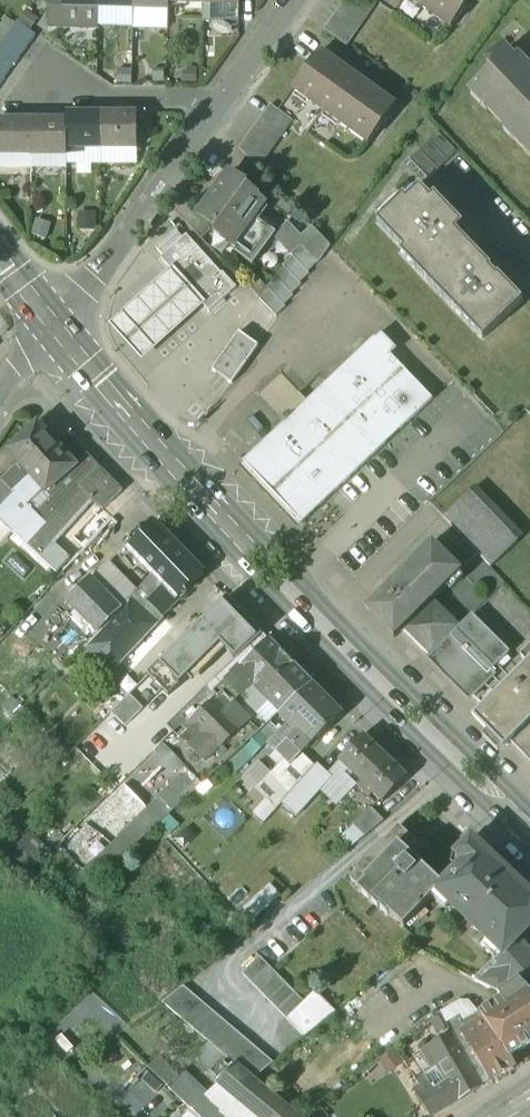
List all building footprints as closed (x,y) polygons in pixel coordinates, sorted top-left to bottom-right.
[(64,8),(100,8),(100,0),(64,0),(64,8)] [(100,8),(135,9),(135,0),(100,0),(100,8)] [(135,9),(169,10),(170,10),(170,3),(170,0),(135,0),(135,9)] [(324,29),(346,44),(377,1),(375,0),(345,0),(324,29)] [(450,27),(469,0),(413,0),(450,27)] [(204,4),(203,4),(203,22),(223,22),(223,21),(239,19),(239,5),(204,4)] [(64,8),(51,7),(51,26),(99,27),(99,24),(100,24),(100,8),(64,8)] [(169,10),(135,9),(134,27),(169,28),(169,10)] [(37,35),(18,21),(9,33),(29,46),(37,35)] [(29,46),(9,33),(3,42),(22,55),(29,46)] [(3,42),(0,46),(0,55),(15,66),(22,55),(3,42)] [(519,60),(516,63),(504,51),(488,67),(494,73),(476,90),(490,105),(487,108),(508,129),(512,126),(518,132),(513,137),(529,155),(529,71),(519,60)] [(318,52),(292,88),(367,142),(393,106),(318,52)] [(0,55),(0,72),(7,77),(15,66),(0,55)] [(270,106),(240,149),(259,168),(292,122),(270,106)] [(103,113),(67,113),(67,119),(67,148),(102,148),(103,113)] [(137,113),(103,113),(102,148),(137,147),(137,113)] [(67,119),(32,120),(32,155),(67,155),(67,148),(67,119)] [(0,120),(0,156),(32,155),(32,120),(0,120)] [(439,132),(410,159),(429,179),(457,151),(439,132)] [(231,173),(199,217),(216,228),(213,232),(231,245),(234,247),(254,217),(263,203),(255,197),(256,196),(245,188),(247,185),(231,173)] [(421,189),(407,202),(405,199),(379,223),(405,251),(403,254),(483,339),(523,302),(456,232),(463,226),(435,197),(431,201),(421,189)] [(199,217),(195,212),(185,221),(203,239),(212,230),(199,217)] [(276,233),(254,217),(234,247),(231,245),(229,249),(252,266),(273,237),(275,234),(276,233)] [(276,233),(275,234),(273,237),(291,253),(301,244),(301,245),(306,240),(301,235),(288,221),(276,233)] [(331,245),(312,225),(301,235),(306,240),(301,245),(318,262),(331,245)] [(177,232),(157,249),(165,257),(184,240),(177,232)] [(165,257),(162,260),(171,270),(203,306),(210,313),(237,288),(223,273),(222,274),(188,236),(184,240),(165,257)] [(301,245),(301,244),(291,253),(293,255),(308,271),(318,262),(301,245)] [(308,271),(293,255),(283,265),(285,266),(301,282),(310,273),(308,271)] [(301,282),(285,266),(275,276),(277,277),(293,293),(302,284),(301,282)] [(144,295),(111,325),(143,360),(174,332),(203,306),(171,270),(144,295)] [(293,293),(277,277),(267,287),(269,288),(285,305),(294,295),(293,293)] [(285,305),(269,288),(259,298),(276,316),(286,306),(285,305)] [(239,332),(212,370),(232,384),(233,383),(233,382),(257,348),(258,348),(259,346),(239,332)] [(375,338),(244,462),(302,524),(433,400),(375,338)] [(38,425),(9,452),(21,465),(31,476),(60,450),(38,425)] [(60,450),(31,476),(42,489),(47,494),(76,468),(75,467),(60,450)] [(42,489),(36,494),(35,498),(8,528),(41,558),(48,551),(93,501),(80,488),(100,468),(88,456),(75,467),(76,468),(47,494),(42,489)] [(31,476),(21,465),(3,482),(13,493),(31,476)] [(123,492),(100,468),(80,488),(93,501),(102,510),(123,492)] [(0,513),(0,521),(8,528),(35,498),(36,494),(42,489),(31,476),(13,493),(15,496),(6,506),(0,513)] [(0,478),(0,501),(6,506),(15,496),(13,493),(3,482),(0,478)] [(518,543),(470,493),(444,518),(461,536),(479,555),(491,568),(518,543)] [(179,549),(154,523),(144,533),(139,528),(128,538),(133,543),(128,549),(153,575),(179,549)] [(461,536),(443,554),(461,572),(479,555),(461,536)] [(458,628),(432,601),(461,572),(443,554),(433,543),(367,609),(395,638),(405,628),(431,655),(458,628)] [(179,549),(153,575),(165,588),(178,601),(204,574),(179,549)] [(68,568),(48,551),(41,558),(61,576),(68,568)] [(108,560),(98,569),(126,599),(136,590),(108,560)] [(120,611),(120,612),(99,633),(87,647),(112,671),(157,624),(155,623),(162,616),(149,603),(165,588),(153,575),(120,611)] [(120,611),(86,580),(66,600),(99,633),(120,612),(120,611)] [(165,588),(149,603),(162,616),(162,617),(178,601),(165,588)] [(262,634),(226,598),(148,675),(169,696),(221,644),(236,660),(262,634)] [(511,652),(472,614),(458,628),(431,655),(474,698),(504,668),(499,664),(511,652)] [(269,641),(214,694),(245,728),(255,738),(283,713),(313,685),(269,641)] [(474,717),(505,749),(515,740),(529,725),(529,663),(474,717)] [(313,685),(283,713),(300,730),(312,743),(343,716),(313,685)] [(245,728),(218,698),(187,725),(201,741),(214,756),(238,734),(245,728)] [(515,740),(529,755),(529,725),(515,740)] [(255,738),(245,728),(238,734),(250,742),(255,738)] [(300,730),(276,753),(289,766),(312,743),(300,730)] [(189,751),(173,734),(162,745),(178,762),(189,751)] [(363,736),(339,761),(349,771),(345,775),(357,786),(385,757),(363,736)] [(189,751),(178,762),(192,776),(214,756),(201,741),(189,751)] [(385,757),(357,786),(369,798),(373,794),(383,804),(408,778),(385,757)] [(156,761),(144,773),(152,782),(165,770),(156,761)] [(319,765),(283,805),(297,817),(333,779),(319,765)] [(183,777),(76,879),(89,892),(195,790),(183,777)] [(124,784),(90,816),(112,839),(146,808),(124,784)] [(340,837),(351,848),(381,820),(370,808),(340,837)] [(399,826),(386,841),(383,839),(368,855),(367,854),(354,869),(367,882),(360,890),(373,901),(378,895),(385,901),(387,900),(395,908),(391,913),(405,926),(436,893),(443,886),(408,853),(417,843),(399,826)] [(472,840),(457,855),(464,863),(443,886),(436,893),(501,954),(494,961),(501,968),(503,966),(508,974),(529,953),(529,952),(518,940),(529,928),(529,895),(472,840)] [(258,921),(269,899),(256,893),(246,914),(258,921)] [(508,974),(503,966),(501,968),(484,984),(501,993),(519,982),(529,992),(529,953),(508,974)] [(304,1002),(259,957),(242,974),(287,1019),(304,1002)] [(519,982),(501,993),(498,995),(502,1001),(479,1015),(486,1025),(508,1057),(529,1044),(529,992),(519,982)] [(271,1063),(182,990),(170,1006),(259,1078),(271,1063)] [(508,1057),(486,1025),(465,1038),(493,1081),(515,1068),(508,1057)] [(456,1043),(450,1034),(429,1046),(447,1076),(461,1099),(482,1086),(456,1043)] [(493,1081),(465,1038),(456,1043),(482,1086),(493,1081)] [(210,1043),(183,1072),(207,1094),(217,1083),(233,1066),(210,1043)] [(183,1072),(178,1076),(158,1058),(148,1068),(192,1110),(193,1109),(202,1116),(230,1116),(207,1094),(183,1072)] [(233,1066),(217,1083),(243,1105),(245,1103),(261,1116),(295,1116),(233,1066)] [(447,1076),(434,1085),(427,1074),(417,1081),(420,1087),(415,1090),(432,1116),(461,1099),(447,1076)]
